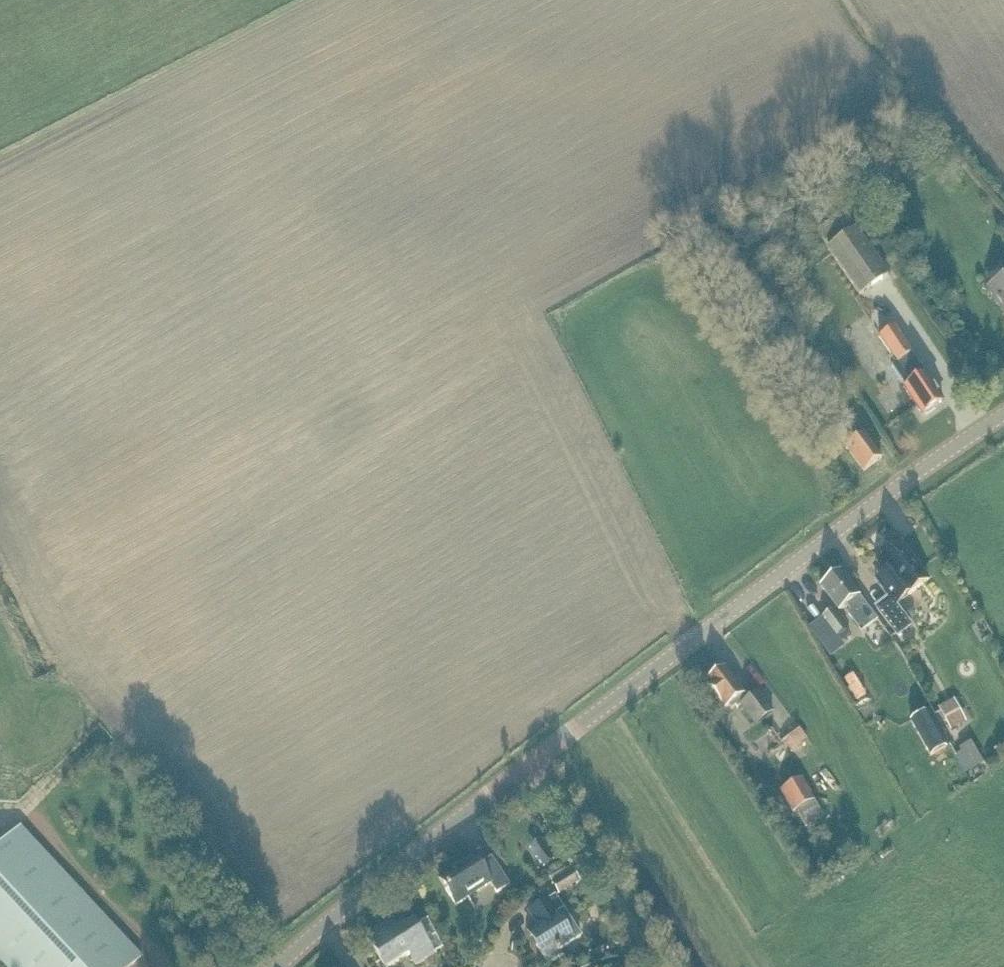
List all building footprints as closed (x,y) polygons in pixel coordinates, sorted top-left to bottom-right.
[(859,297),(887,278),(843,213),(815,232),(859,297)] [(989,291),(1003,315),(1003,281),(989,291)] [(934,409),(942,403),(894,329),(880,339),(897,365),(892,369),(905,389),(904,390),(922,417),(925,415),(926,416),(935,411),(934,409)] [(881,461),(854,424),(843,432),(840,428),(833,433),(863,474),(881,461)] [(895,607),(929,582),(902,546),(877,565),(886,576),(876,583),(890,603),(879,611),(876,608),(875,609),(897,637),(910,627),(895,607)] [(863,635),(879,622),(841,573),(832,580),(829,579),(824,582),(824,586),(821,588),(840,614),(851,606),(855,612),(849,616),(863,635)] [(832,612),(823,619),(837,639),(847,632),(832,612)] [(837,639),(823,619),(808,630),(830,660),(844,649),(837,639)] [(755,727),(772,714),(758,695),(748,702),(725,670),(706,684),(725,710),(728,707),(731,711),(735,708),(737,710),(740,708),(755,727)] [(843,673),(833,677),(843,700),(853,696),(843,673)] [(938,710),(950,733),(966,725),(954,701),(938,710)] [(925,714),(910,723),(929,756),(944,747),(925,714)] [(801,733),(785,745),(793,756),(803,748),(802,747),(808,742),(801,733)] [(984,766),(971,743),(958,750),(970,774),(984,766)] [(779,793),(792,815),(796,813),(814,803),(816,802),(803,779),(779,793)] [(814,803),(796,813),(805,829),(824,819),(814,803)] [(24,833),(21,830),(0,849),(0,962),(5,966),(133,966),(142,959),(24,833)] [(536,863),(542,873),(556,864),(549,854),(536,863)] [(497,895),(510,887),(494,861),(482,869),(475,857),(439,880),(456,907),(490,885),(497,895)] [(559,897),(581,884),(573,871),(562,878),(559,874),(549,881),(559,897)] [(558,952),(573,942),(556,916),(563,911),(555,898),(530,914),(538,927),(528,934),(545,960),(546,960),(548,964),(561,956),(558,952)] [(366,940),(383,966),(390,966),(408,956),(415,966),(432,956),(442,949),(427,921),(415,928),(413,925),(399,933),(393,923),(366,940)] [(191,938),(186,945),(190,947),(195,940),(191,938)]
